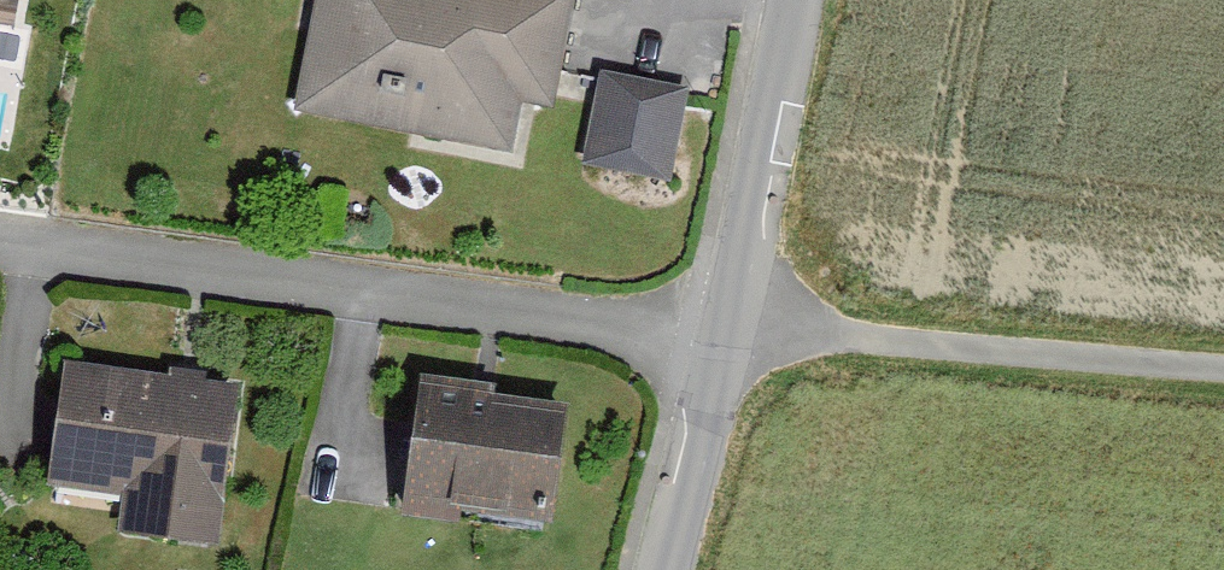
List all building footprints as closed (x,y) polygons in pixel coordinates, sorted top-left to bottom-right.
[(300,110),(522,151),(529,110),(559,116),(580,0),(320,0),(300,110)] [(673,174),(689,95),(598,77),(582,156),(673,174)] [(240,392),(73,368),(55,492),(127,503),(122,532),(217,546),(240,392)] [(576,393),(431,380),(419,508),(565,521),(576,393)]
